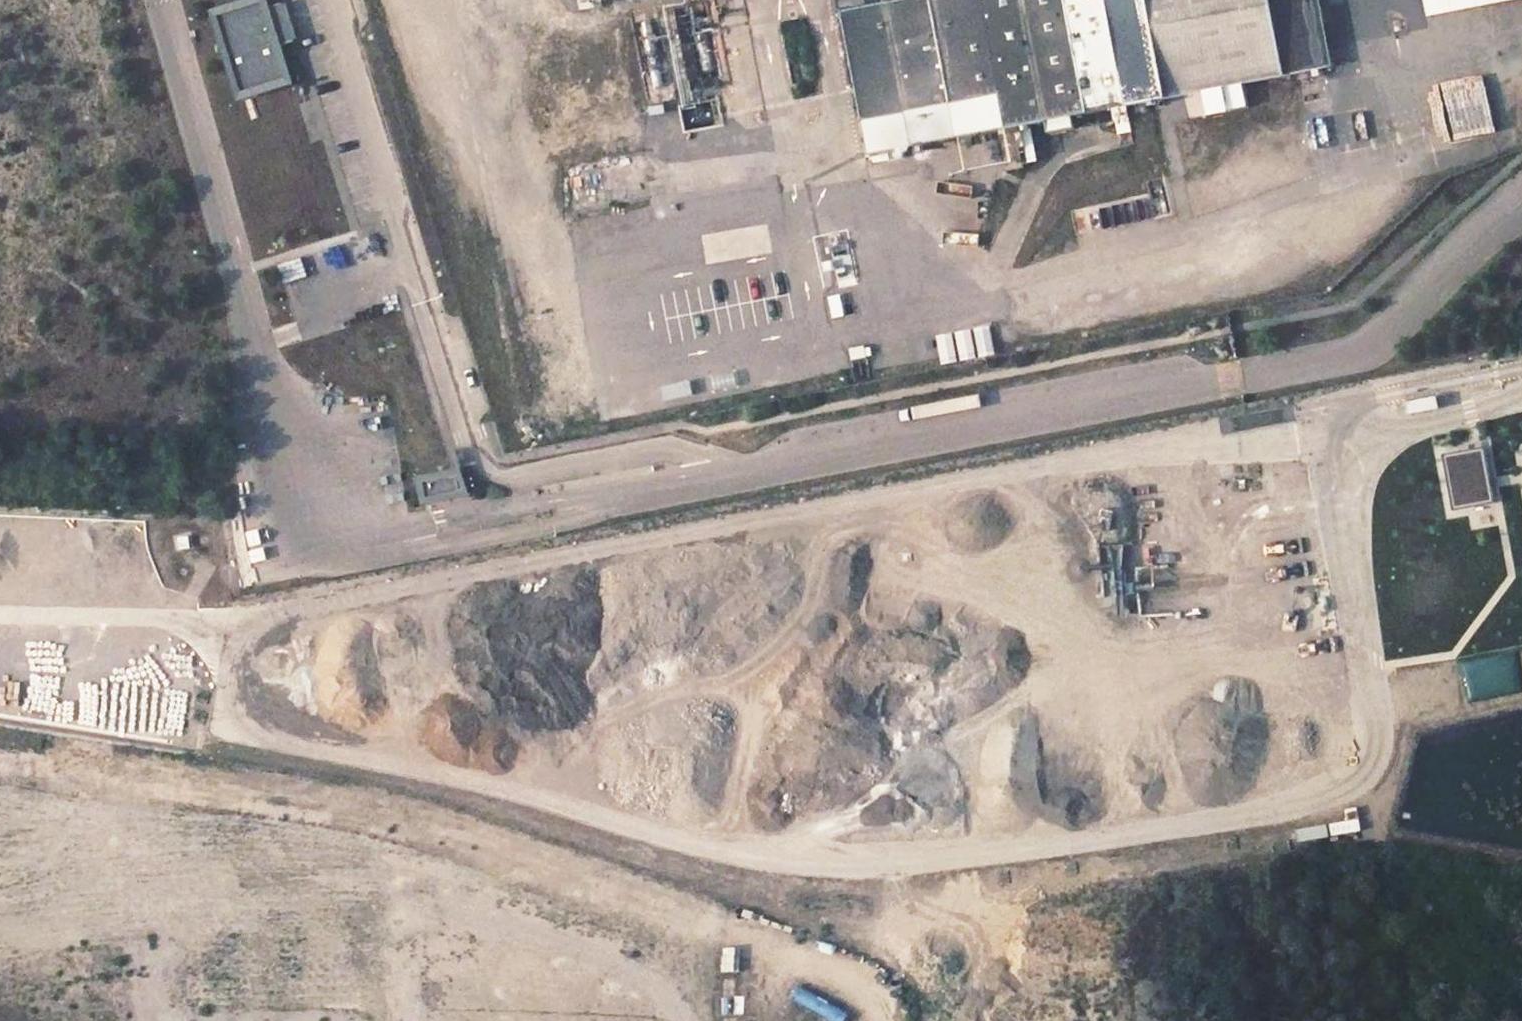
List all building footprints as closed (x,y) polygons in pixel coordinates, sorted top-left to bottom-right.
[(205,8),(237,97),(296,79),(282,38),(297,35),(287,3),(269,6),(268,0),(232,0),(224,2),(205,8)] [(677,6),(693,92),(734,84),(718,0),(706,0),(677,6)] [(842,14),(862,122),(1001,96),(1007,128),(1330,65),(1327,48),(1320,49),(1310,0),(917,0),(842,14)] [(1324,0),(1310,0),(1320,49),(1327,48),(1334,46),(1324,0)] [(664,17),(635,21),(649,103),(678,98),(664,17)] [(1001,96),(862,122),(868,153),(1007,128),(1001,96)] [(1452,507),(1493,502),(1487,447),(1445,451),(1452,507)] [(415,475),(422,505),(468,494),(461,464),(415,475)]
